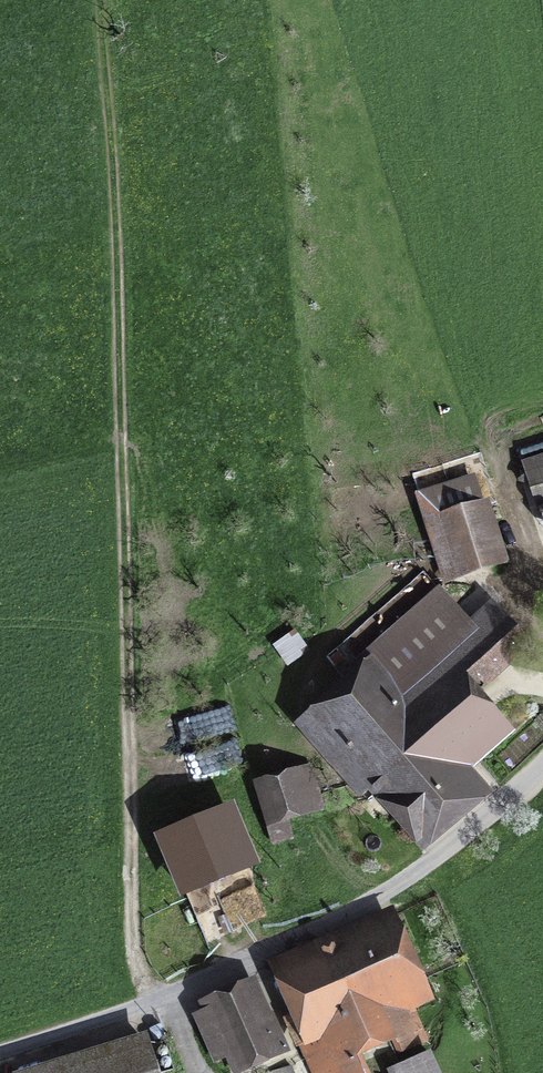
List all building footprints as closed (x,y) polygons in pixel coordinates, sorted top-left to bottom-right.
[(538,504),(542,502),(542,470),(528,474),(538,504)] [(472,480),(419,497),(445,578),(499,561),(472,480)] [(310,714),(317,722),(307,731),(362,793),(376,780),(378,783),(380,782),(425,832),(472,792),(449,766),(480,739),(500,721),(475,693),(527,648),(495,611),(488,611),(471,626),(440,590),(359,661),(364,667),(310,714)] [(253,784),(266,824),(321,807),(308,767),(253,784)] [(217,896),(211,882),(252,865),(229,811),(163,839),(207,942),(267,917),(252,881),(217,896)] [(392,1036),(399,1051),(425,1040),(405,995),(415,990),(387,928),(335,951),(282,974),(298,1011),(296,1019),(290,1021),(313,1072),(361,1072),(353,1053),(392,1036)] [(227,1055),(234,1072),(288,1049),(273,1015),(262,1020),(248,989),(212,1005),(213,1008),(195,1016),(215,1060),(227,1055)] [(145,1043),(49,1072),(155,1072),(145,1043)] [(398,1068),(400,1072),(438,1072),(430,1054),(398,1068)]
